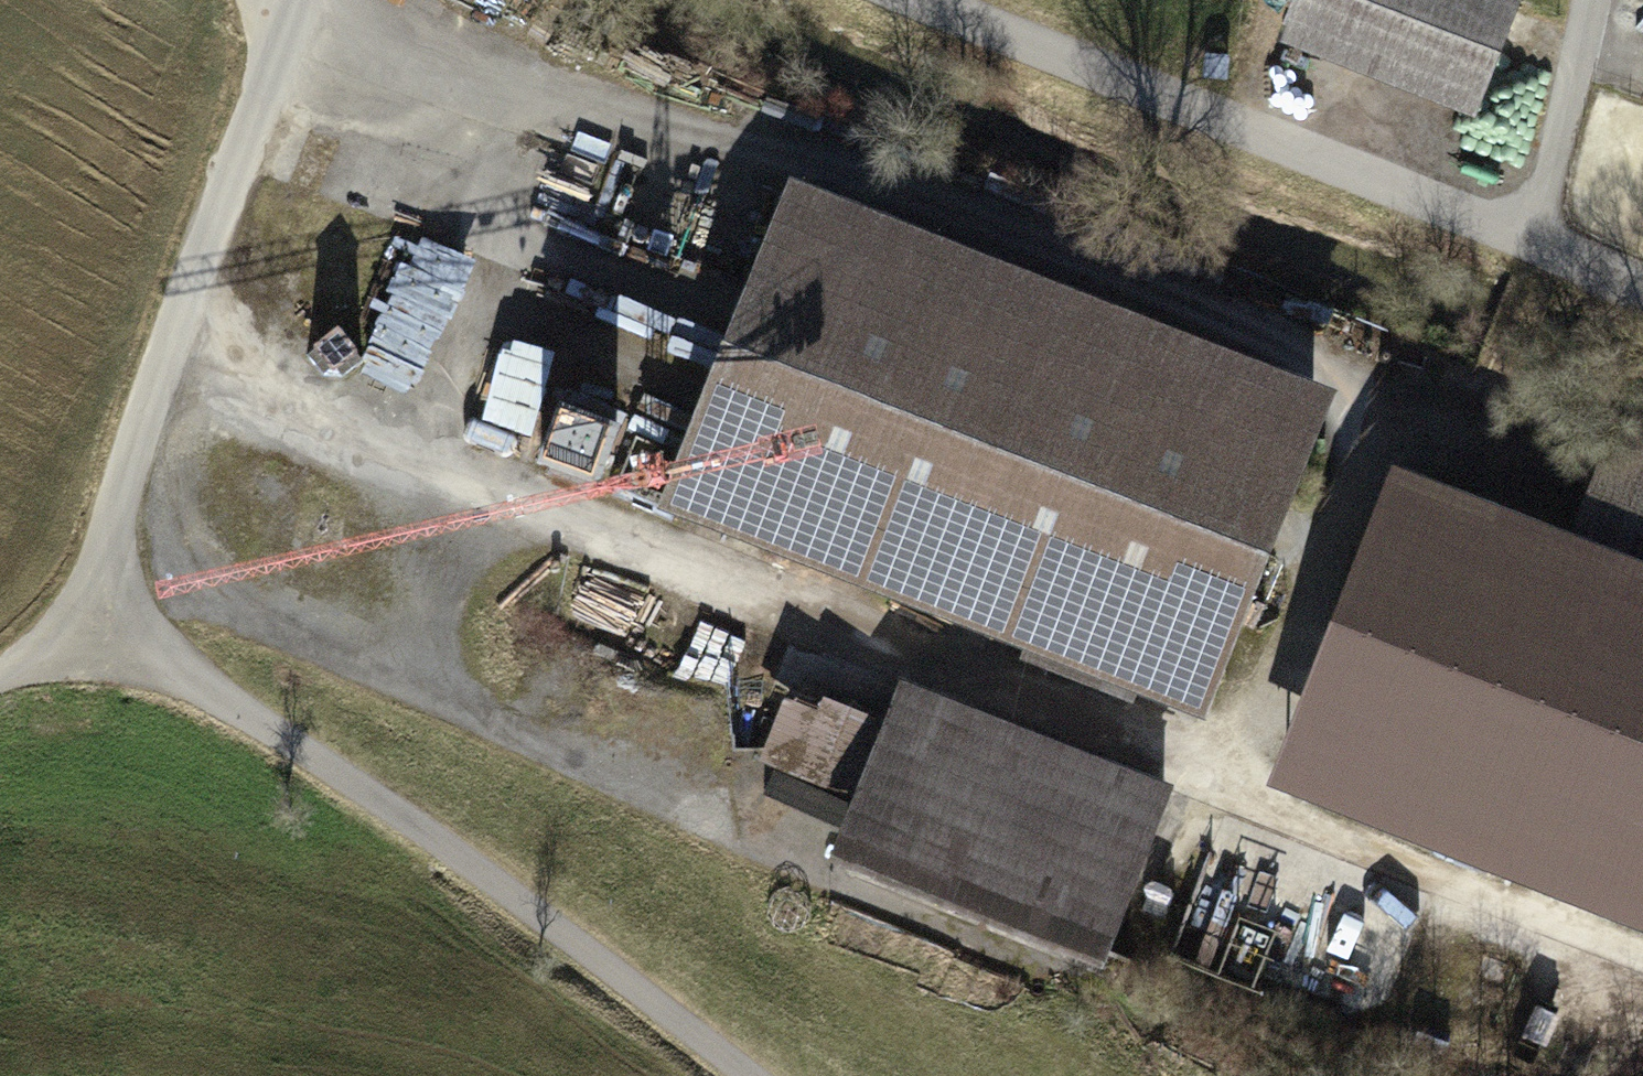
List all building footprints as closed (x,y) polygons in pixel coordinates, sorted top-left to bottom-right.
[(1478,93),(1510,12),(1478,0),(1301,0),(1293,21),(1478,93)] [(1134,683),(1197,708),(1309,429),(798,226),(697,471),(1149,647),(1134,683)] [(513,343),(490,422),(538,436),(561,356),(513,343)] [(1440,366),(1392,485),(1572,556),(1619,437),(1440,366)] [(616,427),(561,407),(540,462),(595,482),(616,427)] [(1572,556),(1392,485),(1347,600),(1563,685),(1498,852),(1642,909),(1642,447),(1619,437),(1572,556)] [(1149,647),(697,471),(682,507),(1134,683),(1149,647)] [(1563,685),(1347,600),(1280,767),(1498,852),(1563,685)] [(1102,949),(1163,792),(911,694),(849,851),(1102,949)]
